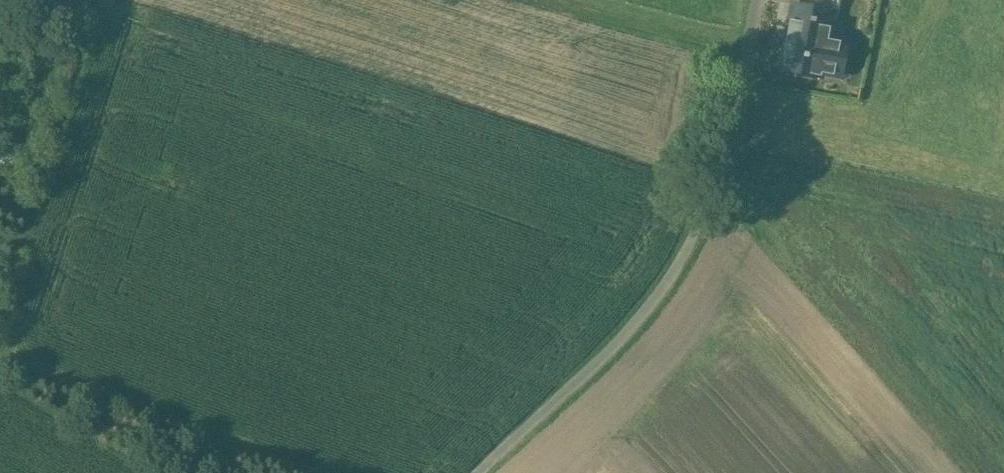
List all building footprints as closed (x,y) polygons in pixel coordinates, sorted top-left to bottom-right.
[(800,7),(791,6),(786,32),(788,32),(784,50),(783,50),(779,72),(818,79),(821,62),(831,64),(835,44),(831,43),(839,0),(802,0),(800,7)]
